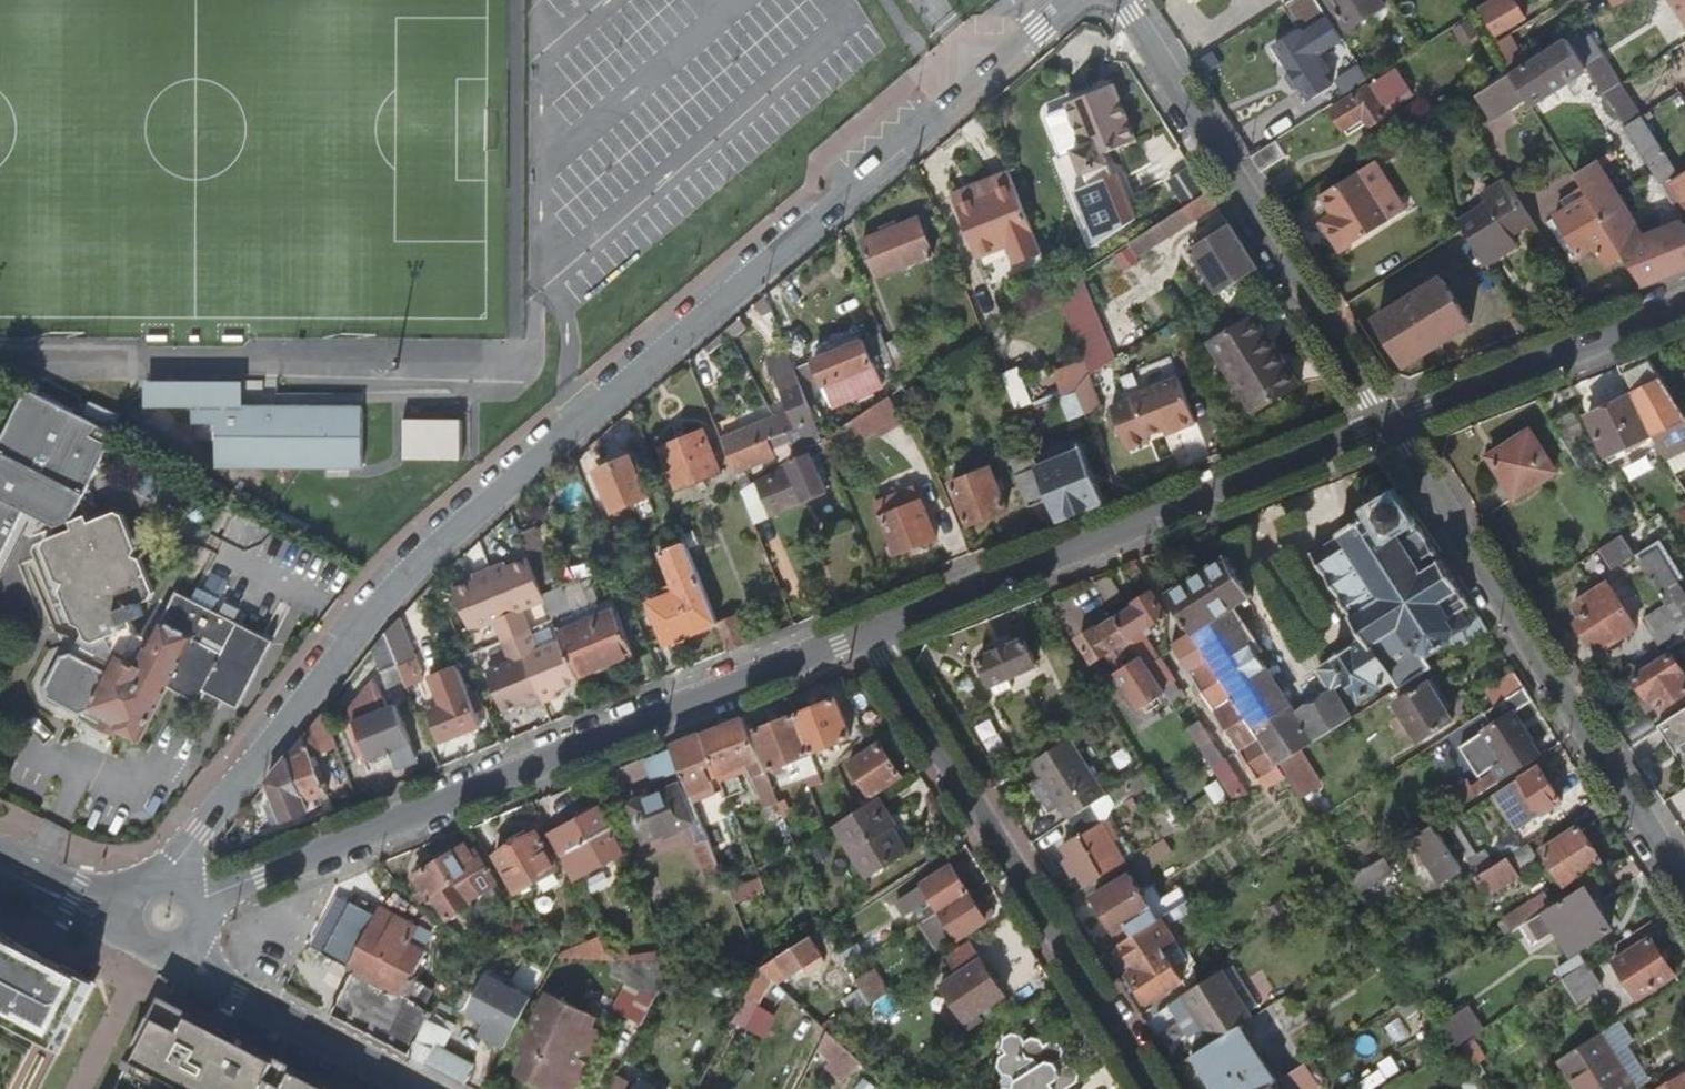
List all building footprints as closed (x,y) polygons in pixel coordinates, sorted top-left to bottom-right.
[(1282,3),(1302,29),(1291,39),(1289,37),(1276,46),(1317,111),(1325,106),(1338,97),(1330,84),(1311,53),(1338,34),(1317,0),(1286,0),(1282,3)] [(1380,0),(1329,0),(1344,24),(1380,0)] [(1476,10),(1485,25),(1489,22),(1499,35),(1529,16),(1518,0),(1491,0),(1476,10)] [(1684,18),(1684,0),(1673,0),(1684,18)] [(1513,32),(1497,41),(1511,67),(1527,58),(1513,32)] [(1584,64),(1566,36),(1512,70),(1527,95),(1531,101),(1585,66),(1584,64)] [(1601,52),(1584,64),(1585,66),(1602,92),(1619,81),(1601,52)] [(1338,97),(1325,106),(1340,126),(1360,114),(1367,125),(1383,114),(1381,110),(1410,91),(1392,63),(1367,79),(1364,81),(1338,97)] [(1527,95),(1512,70),(1476,94),(1491,118),(1527,95)] [(1346,73),(1330,84),(1338,97),(1364,81),(1358,72),(1349,77),(1346,73)] [(1619,81),(1602,92),(1619,119),(1625,129),(1637,121),(1643,118),(1619,81)] [(1131,140),(1105,85),(1060,105),(1062,109),(1078,147),(1069,152),(1083,183),(1108,173),(1099,155),(1131,140)] [(1683,97),(1675,102),(1681,112),(1684,109),(1684,100),(1683,97)] [(1078,147),(1062,109),(1039,119),(1056,157),(1069,152),(1078,147)] [(1625,129),(1646,162),(1658,154),(1637,121),(1625,129)] [(1272,140),(1249,155),(1260,171),(1283,155),(1272,140)] [(1676,171),(1664,153),(1647,163),(1655,175),(1659,183),(1676,171)] [(1588,195),(1612,180),(1601,162),(1578,178),(1584,189),(1588,195)] [(1023,207),(1006,166),(948,189),(974,251),(1004,240),(1011,257),(1038,246),(1023,207)] [(1202,193),(1187,168),(1166,180),(1183,205),(1202,193)] [(1354,172),(1318,194),(1330,213),(1337,223),(1326,231),(1339,251),(1385,221),(1354,172)] [(1108,173),(1083,183),(1083,185),(1069,191),(1092,243),(1135,218),(1114,174),(1109,176),(1108,173)] [(1674,181),(1663,188),(1683,220),(1684,219),(1684,174),(1674,181)] [(1512,236),(1536,222),(1508,177),(1483,193),(1487,201),(1457,220),(1463,229),(1485,265),(1517,245),(1512,236)] [(1643,286),(1665,277),(1684,269),(1684,223),(1684,222),(1648,238),(1641,225),(1625,201),(1612,180),(1588,195),(1589,198),(1625,257),(1643,286)] [(1588,195),(1584,189),(1561,204),(1567,212),(1589,198),(1588,195)] [(1134,255),(1216,205),(1207,190),(1202,193),(1183,205),(1126,240),(1134,255)] [(1609,267),(1625,257),(1589,198),(1567,212),(1557,219),(1582,258),(1597,248),(1609,267)] [(1319,220),(1326,231),(1337,223),(1330,213),(1319,220)] [(918,216),(863,240),(877,275),(932,251),(918,216)] [(1219,291),(1225,287),(1233,282),(1256,267),(1229,225),(1191,249),(1219,291)] [(1046,266),(1054,284),(1065,277),(1054,261),(1046,266)] [(1243,298),(1266,283),(1256,267),(1233,282),(1225,287),(1219,291),(1207,299),(1218,314),(1243,298)] [(1065,277),(1054,284),(1084,359),(1090,374),(1107,364),(1073,272),(1065,277)] [(1469,326),(1440,281),(1375,321),(1405,367),(1469,326)] [(1528,332),(1517,316),(1509,321),(1518,336),(1528,332)] [(1300,385),(1254,317),(1209,344),(1254,414),(1300,385)] [(882,338),(879,330),(812,356),(827,393),(854,381),(858,389),(878,381),(874,372),(893,365),(882,338)] [(897,331),(882,338),(893,365),(909,359),(897,331)] [(785,409),(719,437),(723,448),(810,413),(806,402),(794,375),(791,367),(780,339),(761,347),(776,382),(785,409)] [(1647,356),(1619,367),(1632,396),(1651,436),(1660,455),(1665,463),(1684,454),(1684,415),(1647,356)] [(1090,374),(1084,359),(1051,371),(1058,391),(1061,397),(1075,392),(1090,374)] [(804,363),(791,367),(794,375),(806,402),(819,396),(804,363)] [(1173,426),(1175,431),(1194,424),(1176,377),(1129,396),(1130,399),(1146,438),(1161,431),(1173,426)] [(193,407),(244,407),(244,380),(145,380),(146,407),(193,407)] [(37,391),(78,407),(82,397),(40,381),(37,391)] [(1092,386),(1076,393),(1084,413),(1084,414),(1101,407),(1092,386)] [(899,410),(886,389),(817,432),(822,442),(855,420),(860,428),(871,422),(874,426),(899,410)] [(34,390),(0,452),(0,565),(30,510),(59,526),(74,520),(78,528),(46,544),(87,629),(96,627),(101,637),(90,655),(78,646),(58,685),(151,732),(181,673),(210,690),(217,677),(249,694),(281,632),(192,586),(165,634),(152,629),(147,623),(144,615),(147,612),(151,614),(154,609),(153,607),(149,605),(152,598),(167,592),(125,506),(96,519),(86,499),(120,437),(34,390)] [(1061,397),(1058,391),(1015,409),(1018,416),(1059,399),(1061,397)] [(1076,393),(1075,392),(1061,397),(1059,399),(1068,420),(1084,413),(1076,393)] [(1651,436),(1632,396),(1588,415),(1607,456),(1651,436)] [(1146,438),(1130,399),(1109,408),(1126,451),(1148,443),(1146,438)] [(366,466),(364,404),(244,407),(193,407),(194,423),(216,423),(216,468),(366,466)] [(1575,410),(1553,426),(1569,452),(1581,444),(1589,438),(1575,410)] [(817,432),(810,413),(723,448),(737,482),(748,475),(742,462),(773,449),(777,457),(817,432)] [(463,458),(463,417),(406,417),(406,458),(463,458)] [(1163,437),(1175,431),(1173,426),(1161,431),(1163,437)] [(704,430),(661,447),(677,490),(720,472),(704,430)] [(777,457),(756,470),(811,448),(822,443),(822,442),(817,432),(777,457)] [(1557,473),(1532,434),(1491,459),(1517,499),(1557,473)] [(1569,452),(1585,476),(1593,470),(1581,444),(1569,452)] [(1037,468),(1028,446),(1008,455),(1016,476),(1037,468)] [(811,448),(756,470),(770,506),(825,483),(811,448)] [(1050,500),(1058,520),(1103,502),(1083,450),(1037,468),(1050,500)] [(1665,463),(1674,476),(1684,470),(1684,454),(1665,463)] [(616,463),(598,471),(614,512),(645,499),(631,462),(618,467),(616,463)] [(1028,508),(1050,500),(1037,468),(1016,476),(1028,508)] [(989,470),(952,485),(968,526),(1005,510),(989,470)] [(737,482),(752,519),(767,511),(751,473),(748,475),(737,482)] [(873,504),(880,519),(921,501),(914,487),(873,504)] [(1488,632),(1400,492),(1310,551),(1364,634),(1332,654),(1334,657),(1319,667),(1333,689),(1348,679),(1362,699),(1393,680),(1398,688),(1488,632)] [(921,501),(880,519),(896,559),(940,541),(923,500),(921,501)] [(578,683),(579,686),(596,678),(593,670),(578,632),(604,621),(598,605),(572,616),(560,588),(558,589),(534,528),(518,534),(529,560),(545,601),(560,638),(562,643),(578,683)] [(692,530),(681,534),(684,543),(686,549),(698,544),(692,530)] [(1624,538),(1603,552),(1616,573),(1637,560),(1624,538)] [(672,641),(717,623),(686,549),(684,543),(659,553),(673,586),(653,595),(654,599),(649,602),(656,620),(663,618),(672,641)] [(1637,560),(1641,566),(1658,555),(1680,588),(1684,585),(1660,545),(1637,560)] [(1228,555),(1167,593),(1191,631),(1277,765),(1291,756),(1314,741),(1296,713),(1230,609),(1253,594),(1228,555)] [(1684,634),(1684,633),(1684,596),(1680,588),(1658,555),(1641,566),(1668,609),(1684,634)] [(508,615),(521,610),(545,601),(529,560),(507,569),(506,564),(490,569),(508,615)] [(508,615),(490,569),(473,575),(475,580),(453,589),(469,630),(495,620),(508,615)] [(1609,585),(1576,606),(1585,620),(1578,625),(1592,645),(1599,641),(1604,651),(1637,629),(1609,585)] [(1117,620),(1165,694),(1172,705),(1184,698),(1174,683),(1176,681),(1163,659),(1161,660),(1143,632),(1168,616),(1152,593),(1135,604),(1137,607),(1117,620)] [(1645,624),(1660,649),(1667,645),(1684,634),(1668,609),(1645,624)] [(516,636),(529,631),(521,610),(508,615),(516,636)] [(516,636),(508,615),(495,620),(503,641),(516,636)] [(578,632),(593,670),(633,654),(618,615),(604,621),(578,632)] [(717,623),(728,652),(749,644),(736,616),(717,623)] [(388,630),(385,633),(395,657),(397,663),(403,678),(421,670),(400,617),(395,622),(388,630)] [(666,643),(672,641),(663,618),(656,620),(666,643)] [(1117,620),(1117,619),(1098,632),(1095,629),(1079,639),(1094,662),(1107,654),(1114,666),(1127,657),(1131,663),(1117,672),(1140,710),(1165,694),(1117,620)] [(503,641),(495,620),(469,630),(502,712),(522,705),(525,710),(543,703),(525,657),(511,662),(503,641)] [(531,649),(535,647),(529,631),(516,636),(525,657),(533,654),(531,649)] [(1283,775),(1277,765),(1191,631),(1172,645),(1264,788),(1283,775)] [(385,633),(371,650),(380,671),(397,663),(395,657),(385,633)] [(511,662),(525,657),(516,636),(503,641),(511,662)] [(550,700),(561,697),(557,690),(578,683),(562,643),(537,652),(533,654),(550,700)] [(1034,665),(1026,643),(980,661),(989,684),(1006,677),(1034,665)] [(1635,680),(1647,699),(1651,696),(1659,709),(1661,713),(1684,697),(1684,674),(1673,655),(1667,645),(1660,649),(1634,666),(1640,676),(1635,680)] [(387,688),(404,681),(403,678),(397,663),(380,671),(387,688)] [(428,710),(440,739),(480,724),(474,708),(481,705),(476,693),(469,696),(458,666),(432,676),(443,704),(428,710)] [(1523,687),(1514,672),(1485,689),(1495,705),(1496,704),(1523,687)] [(1006,677),(989,684),(993,694),(1010,687),(1006,677)] [(353,719),(381,708),(370,683),(349,709),(353,719)] [(1451,719),(1427,683),(1395,702),(1400,710),(1411,729),(1418,740),(1451,719)] [(1494,785),(1541,755),(1514,713),(1532,700),(1523,687),(1496,704),(1505,717),(1483,731),(1501,759),(1493,766),(1495,769),(1487,773),(1494,785)] [(1351,718),(1333,689),(1296,713),(1314,741),(1351,718)] [(1659,709),(1651,696),(1647,699),(1642,701),(1650,715),(1659,709)] [(834,700),(794,716),(809,755),(851,738),(834,700)] [(368,757),(370,761),(411,744),(395,702),(381,708),(353,719),(347,722),(362,759),(368,757)] [(323,710),(309,728),(320,754),(338,747),(323,710)] [(1411,729),(1400,710),(1388,718),(1399,736),(1411,729)] [(1665,724),(1677,745),(1684,740),(1684,712),(1665,724)] [(809,755),(794,716),(755,732),(770,770),(809,755)] [(1186,727),(1231,796),(1249,793),(1200,717),(1186,727)] [(770,787),(742,719),(701,735),(712,762),(717,774),(733,768),(746,763),(758,792),(770,787)] [(320,754),(309,728),(303,736),(312,757),(320,754)] [(712,762),(701,735),(670,748),(671,749),(680,772),(689,795),(711,786),(703,766),(712,762)] [(312,757),(303,736),(267,782),(282,820),(308,808),(305,802),(327,792),(312,757)] [(1068,738),(1031,762),(1041,779),(1059,808),(1096,784),(1068,738)] [(869,795),(899,775),(880,742),(849,762),(869,795)] [(680,772),(671,749),(640,761),(650,785),(680,772)] [(1309,783),(1291,756),(1277,765),(1283,775),(1295,794),(1309,783)] [(815,775),(811,765),(801,770),(805,780),(815,775)] [(1543,770),(1540,766),(1495,794),(1518,829),(1561,802),(1549,783),(1554,780),(1546,767),(1543,770)] [(717,774),(726,797),(742,790),(733,768),(717,774)] [(1494,785),(1487,773),(1472,783),(1467,777),(1465,778),(1459,769),(1443,778),(1451,790),(1440,798),(1449,813),(1477,795),(1494,785)] [(1150,780),(1144,770),(1124,783),(1129,793),(1150,780)] [(1226,793),(1216,777),(1204,785),(1214,801),(1226,793)] [(1059,808),(1041,779),(1032,784),(1050,814),(1059,808)] [(686,816),(671,781),(626,799),(643,833),(686,816)] [(1059,808),(1066,820),(1104,796),(1096,784),(1059,808)] [(878,796),(854,811),(837,822),(835,824),(867,875),(905,849),(887,817),(890,813),(878,796)] [(1360,812),(1355,803),(1343,810),(1348,819),(1360,812)] [(596,808),(548,836),(572,881),(614,859),(610,853),(620,848),(596,808)] [(1437,831),(1432,824),(1424,829),(1428,836),(1437,831)] [(1600,862),(1576,825),(1541,848),(1563,885),(1600,862)] [(1090,828),(1061,847),(1065,854),(1059,859),(1070,875),(1075,870),(1084,884),(1114,864),(1090,828)] [(1428,836),(1424,829),(1412,837),(1419,849),(1409,855),(1417,867),(1427,861),(1440,882),(1460,869),(1453,858),(1445,863),(1428,836)] [(1453,858),(1437,831),(1428,836),(1445,863),(1453,858)] [(492,856),(513,894),(555,872),(534,832),(492,856)] [(1161,839),(1136,856),(1147,871),(1171,855),(1161,839)] [(723,840),(710,845),(717,864),(731,859),(723,840)] [(710,845),(708,841),(692,847),(708,886),(723,879),(717,864),(710,845)] [(1466,854),(1478,873),(1496,862),(1484,843),(1466,854)] [(465,847),(443,859),(469,903),(495,884),(478,857),(474,861),(465,847)] [(1349,877),(1348,877),(1357,891),(1392,869),(1383,855),(1349,877)] [(469,903),(443,859),(437,863),(431,856),(420,863),(425,869),(413,877),(429,902),(434,900),(448,921),(472,907),(469,903)] [(1516,874),(1505,856),(1496,862),(1478,873),(1476,874),(1476,875),(1487,891),(1488,892),(1516,874)] [(942,912),(970,894),(965,887),(973,881),(961,862),(909,896),(919,911),(935,900),(942,912)] [(1093,897),(1104,915),(1139,893),(1126,874),(1093,897)] [(1487,891),(1476,875),(1465,882),(1475,898),(1487,891)] [(1551,905),(1545,908),(1557,927),(1573,953),(1612,926),(1584,884),(1551,905)] [(1149,886),(1139,893),(1158,920),(1184,903),(1175,888),(1157,898),(1149,886)] [(1139,893),(1104,915),(1113,930),(1116,928),(1119,930),(1126,926),(1133,936),(1158,920),(1139,893)] [(974,902),(970,894),(942,912),(922,925),(939,950),(986,919),(974,902)] [(1511,916),(1517,926),(1524,922),(1545,908),(1551,905),(1545,895),(1511,916)] [(905,920),(919,911),(909,896),(895,904),(905,920)] [(974,902),(986,919),(994,914),(982,896),(974,902)] [(403,1054),(428,1067),(436,1050),(419,1042),(430,1022),(419,1017),(423,1009),(422,1009),(407,1001),(409,998),(401,993),(422,951),(405,941),(414,926),(377,907),(346,966),(352,971),(341,991),(328,1015),(403,1054)] [(1557,927),(1545,908),(1524,922),(1536,941),(1557,927)] [(1133,936),(1119,944),(1136,970),(1128,975),(1147,1004),(1180,982),(1161,953),(1175,944),(1158,920),(1133,936)] [(607,946),(614,957),(672,962),(666,948),(629,953),(621,938),(607,946)] [(808,938),(759,969),(770,979),(772,981),(788,971),(792,974),(819,956),(808,938)] [(1673,974),(1650,938),(1614,961),(1637,997),(1673,974)] [(16,1020),(54,1040),(83,983),(0,940),(0,1012),(16,1020)] [(1005,996),(970,942),(946,957),(957,974),(942,984),(974,1033),(984,1025),(977,1013),(1005,996)] [(866,957),(858,944),(840,955),(848,968),(866,957)] [(431,956),(422,951),(401,993),(409,998),(407,1001),(422,1009),(431,993),(416,985),(431,956)] [(638,1026),(672,962),(614,957),(608,957),(607,974),(623,984),(610,1011),(638,1026)] [(1560,978),(1576,968),(1569,957),(1552,968),(1558,979),(1560,978)] [(943,959),(926,970),(933,980),(949,969),(943,959)] [(1596,981),(1584,962),(1576,968),(1560,978),(1571,997),(1596,981)] [(1230,968),(1220,974),(1247,1014),(1255,1009),(1230,968)] [(770,979),(759,969),(744,997),(757,1004),(770,979)] [(684,976),(671,970),(663,989),(674,995),(684,976)] [(861,988),(872,1004),(889,993),(881,980),(876,972),(858,983),(861,988)] [(891,974),(881,980),(889,993),(899,987),(891,974)] [(1200,1053),(1211,1045),(1234,1030),(1250,1020),(1247,1014),(1220,974),(1181,1000),(1171,1008),(1200,1053)] [(479,1034),(505,1047),(530,999),(486,975),(466,1014),(485,1024),(479,1034)] [(1393,990),(1384,975),(1374,981),(1383,996),(1393,990)] [(59,1054),(94,987),(83,983),(54,1040),(16,1020),(11,1029),(59,1054)] [(872,1004),(861,988),(841,1001),(851,1017),(872,1004)] [(579,1077),(587,1060),(600,1033),(583,1023),(587,1014),(543,994),(517,1047),(526,1052),(515,1074),(544,1088),(573,1088),(579,1077)] [(1415,1016),(1403,998),(1388,1008),(1398,1025),(1415,1016)] [(128,1065),(174,1088),(329,1088),(161,1002),(155,1013),(152,1019),(128,1065)] [(1439,1020),(1455,1045),(1457,1043),(1471,1035),(1473,1034),(1456,1008),(1439,1020)] [(461,1028),(423,1009),(419,1017),(430,1022),(436,1025),(429,1042),(449,1052),(461,1028)] [(436,1050),(428,1067),(458,1082),(468,1063),(449,1052),(429,1042),(436,1025),(430,1022),(419,1042),(436,1050)] [(1213,1088),(1262,1088),(1268,1085),(1234,1030),(1211,1045),(1200,1053),(1192,1058),(1213,1088)] [(860,1061),(828,1032),(819,1048),(831,1061),(829,1066),(843,1080),(860,1061)] [(1634,1088),(1598,1034),(1558,1059),(1578,1088),(1634,1088)] [(1471,1035),(1457,1043),(1472,1066),(1478,1075),(1484,1071),(1479,1061),(1485,1056),(1471,1035)] [(1078,1083),(1079,1076),(1074,1067),(1068,1067),(1063,1057),(1064,1051),(1058,1045),(1047,1043),(1045,1046),(1042,1046),(1042,1040),(1034,1039),(1029,1043),(1025,1043),(1022,1037),(1011,1036),(1005,1041),(1003,1049),(1007,1056),(1002,1060),(998,1068),(1003,1074),(1004,1076),(1011,1076),(1016,1085),(1012,1088),(1006,1087),(1005,1088),(1069,1088),(1078,1083)] [(587,1060),(579,1077),(587,1080),(595,1063),(587,1060)] [(1271,1083),(1275,1088),(1309,1088),(1308,1087),(1316,1081),(1304,1063),(1271,1083)] [(1003,1074),(1000,1081),(1005,1088),(1006,1087),(1012,1088),(1016,1085),(1011,1076),(1004,1076),(1003,1074)] [(1661,1088),(1684,1088),(1684,1074),(1661,1088)] [(655,1085),(639,1076),(633,1088),(654,1088),(655,1085)] [(1468,1076),(1460,1082),(1465,1088),(1476,1088),(1468,1076)]
